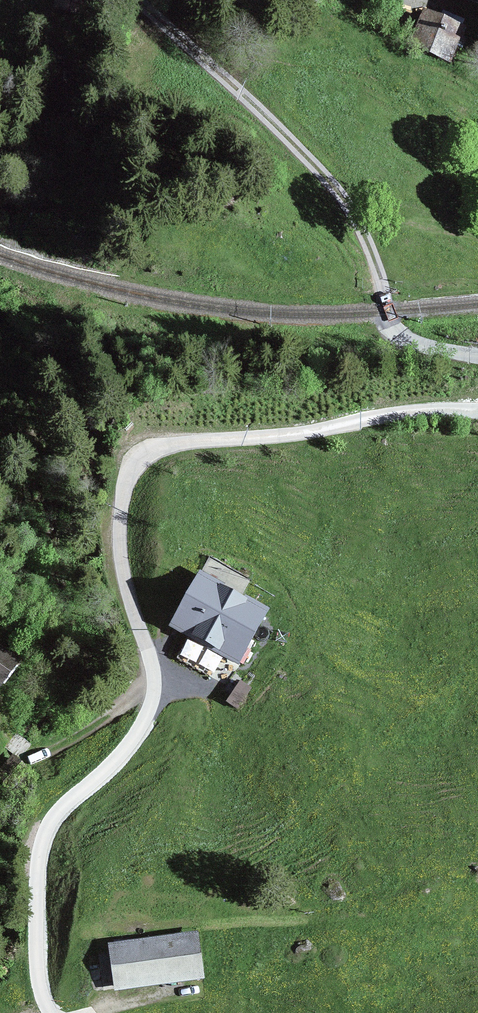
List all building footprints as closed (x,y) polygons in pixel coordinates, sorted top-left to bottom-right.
[(461,33),(425,17),(414,43),(450,59),(461,33)] [(200,579),(175,626),(211,646),(219,633),(246,647),(264,613),(200,579)] [(0,649),(0,684),(3,686),(19,665),(0,649)] [(195,941),(113,952),(118,984),(199,974),(195,941)]
